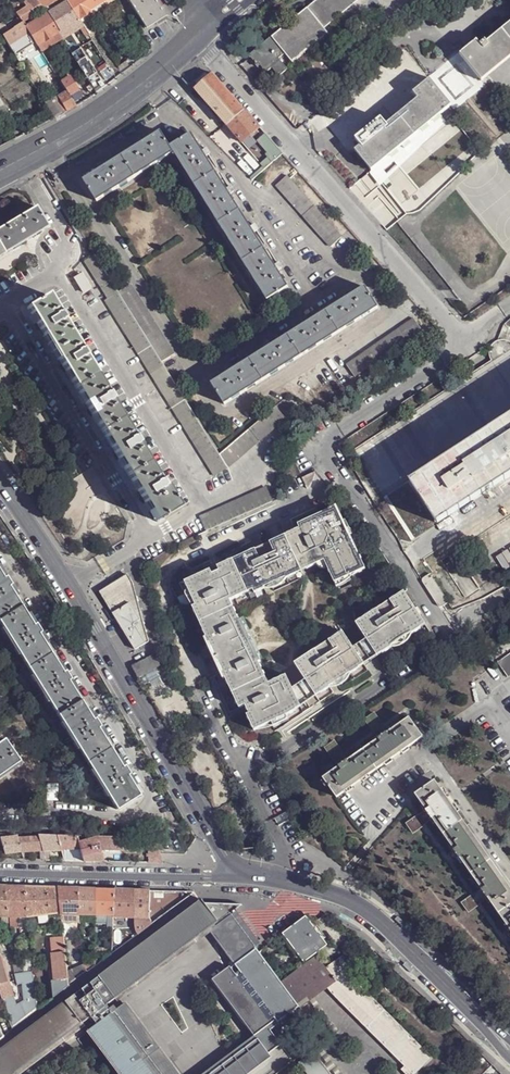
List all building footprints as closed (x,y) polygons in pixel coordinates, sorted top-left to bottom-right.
[(44,9),(39,2),(38,0),(27,0),(24,2),(29,10),(28,10),(32,16),(44,9)] [(44,9),(55,2),(53,0),(43,0),(39,2),(44,9)] [(68,0),(49,13),(60,31),(76,21),(80,19),(68,0)] [(68,0),(80,19),(86,15),(91,12),(89,10),(83,0),(69,0),(68,0)] [(89,10),(103,1),(105,0),(83,0),(89,10)] [(145,28),(166,16),(156,0),(128,0),(143,25),(145,28)] [(249,56),(256,64),(257,63),(266,73),(271,68),(277,76),(286,69),(278,59),(285,54),(292,63),(328,34),(324,29),(359,0),(317,0),(249,56)] [(86,15),(88,19),(107,7),(103,1),(89,10),(91,12),(86,15)] [(20,17),(23,22),(32,16),(28,10),(19,16),(20,17)] [(47,14),(26,27),(29,32),(34,38),(37,45),(42,42),(58,32),(47,14)] [(89,34),(89,35),(95,31),(88,19),(86,15),(80,19),(82,24),(89,34)] [(13,28),(23,22),(20,17),(10,23),(13,28)] [(60,31),(58,32),(62,37),(63,39),(80,28),(79,26),(76,21),(60,31)] [(23,22),(13,28),(2,35),(4,38),(15,55),(32,44),(30,41),(25,34),(29,32),(26,27),(23,22)] [(2,35),(13,28),(10,23),(2,28),(4,31),(0,32),(1,34),(2,35)] [(459,55),(480,82),(509,58),(509,23),(485,42),(484,41),(479,45),(475,41),(459,55)] [(82,24),(79,26),(80,28),(85,36),(89,34),(82,24)] [(25,34),(30,41),(34,38),(29,32),(25,34)] [(44,47),(46,49),(63,39),(62,37),(58,32),(42,42),(44,47)] [(44,47),(42,42),(37,45),(42,52),(46,49),(44,47)] [(148,54),(144,47),(130,56),(135,63),(138,61),(142,58),(148,54)] [(78,63),(88,79),(96,73),(80,48),(72,53),(78,63)] [(122,74),(133,65),(128,59),(117,67),(122,74)] [(105,80),(108,84),(117,78),(109,66),(100,71),(105,80)] [(91,84),(94,89),(102,82),(97,74),(96,73),(88,79),(91,84)] [(212,73),(195,88),(195,89),(226,124),(242,142),(260,127),(212,73)] [(66,91),(69,95),(77,90),(78,90),(70,76),(60,82),(64,88),(66,91)] [(417,99),(354,150),(371,171),(451,105),(429,79),(413,93),(417,99)] [(102,82),(94,89),(97,93),(105,87),(102,82)] [(94,89),(91,84),(86,87),(89,92),(94,89)] [(226,124),(195,89),(180,103),(211,138),(226,124)] [(77,90),(69,95),(73,102),(82,97),(77,90)] [(59,95),(57,96),(67,112),(76,107),(73,102),(69,95),(66,91),(59,95)] [(52,113),(53,114),(55,118),(60,115),(67,112),(57,96),(56,95),(44,101),(46,103),(52,113)] [(73,102),(76,107),(84,101),(82,97),(73,102)] [(97,202),(173,153),(170,148),(161,132),(144,142),(138,146),(106,166),(100,170),(84,180),(97,202)] [(267,301),(288,287),(277,270),(274,265),(254,233),(250,227),(229,194),(226,189),(205,157),(202,151),(191,134),(170,148),(173,153),(267,301)] [(265,134),(260,138),(267,147),(273,142),(265,134)] [(273,153),(278,148),(273,142),(267,147),(273,153)] [(282,153),(278,148),(273,153),(271,155),(275,159),(282,153)] [(331,246),(341,237),(286,175),(276,185),(331,246)] [(36,206),(0,228),(0,257),(48,227),(36,206)] [(85,262),(109,298),(119,291),(96,255),(85,262)] [(91,289),(82,274),(78,276),(75,278),(84,293),(91,289)] [(132,284),(119,291),(163,361),(175,354),(132,284)] [(377,309),(365,288),(348,298),(342,302),(310,322),(304,325),(272,345),(266,349),(234,369),(228,372),(212,383),(225,403),(377,309)] [(215,475),(228,466),(220,453),(163,361),(119,291),(109,298),(106,300),(215,475)] [(48,295),(27,308),(32,316),(34,314),(38,322),(36,323),(46,338),(47,338),(60,358),(58,359),(66,372),(68,371),(72,378),(71,380),(80,395),(81,394),(86,402),(85,403),(93,416),(94,415),(99,422),(97,423),(106,438),(108,438),(113,445),(111,446),(119,459),(121,458),(125,466),(124,467),(133,482),(135,481),(139,489),(138,490),(146,503),(147,502),(152,509),(150,510),(156,519),(163,515),(164,517),(180,507),(173,496),(171,497),(165,487),(167,486),(162,479),(160,480),(139,444),(141,443),(137,435),(134,437),(112,400),(114,399),(110,392),(108,393),(85,357),(88,355),(84,348),(81,350),(64,320),(66,319),(62,312),(60,313),(48,295)] [(355,377),(423,331),(415,319),(347,365),(355,377)] [(58,359),(60,358),(47,338),(46,338),(45,339),(57,360),(58,359)] [(412,541),(434,527),(405,483),(481,434),(509,415),(509,342),(507,341),(502,340),(497,342),(493,345),(490,350),(490,356),(492,361),(354,451),(412,541)] [(285,418),(275,406),(220,453),(228,466),(285,418)] [(434,527),(509,477),(509,415),(481,434),(405,483),(434,527)] [(171,497),(173,496),(167,486),(165,487),(171,497)] [(201,516),(208,531),(273,502),(266,487),(201,516)] [(196,606),(193,608),(218,660),(240,709),(245,706),(249,715),(247,716),(254,732),(287,716),(299,707),(298,704),(291,686),(287,673),(271,685),(251,644),(231,601),(250,593),(249,591),(254,589),(256,593),(309,569),(326,561),(336,584),(368,570),(340,508),(301,526),(302,530),(294,534),(213,570),(215,574),(208,577),(207,573),(185,583),(196,606)] [(139,795),(134,786),(127,775),(128,775),(125,770),(126,769),(124,765),(121,767),(115,756),(104,739),(97,728),(99,727),(96,723),(97,722),(94,718),(92,720),(85,709),(80,700),(74,692),(68,681),(69,680),(66,676),(68,675),(65,671),(62,673),(56,662),(45,645),(38,634),(39,633),(37,629),(38,628),(35,624),(33,625),(26,614),(15,598),(9,587),(10,586),(7,581),(8,580),(6,576),(3,578),(0,573),(0,624),(2,628),(18,654),(31,675),(48,701),(61,722),(78,749),(91,769),(107,796),(116,810),(139,795)] [(435,576),(432,577),(431,574),(424,578),(423,580),(423,583),(438,606),(440,607),(443,607),(449,603),(447,600),(450,598),(435,576)] [(100,592),(136,650),(150,642),(133,584),(128,575),(100,592)] [(15,598),(18,596),(8,580),(7,581),(10,586),(9,587),(15,598)] [(366,637),(377,654),(427,622),(406,589),(356,621),(366,637)] [(33,625),(35,624),(28,613),(26,614),(33,625)] [(2,628),(0,629),(16,656),(18,654),(2,628)] [(45,645),(48,643),(38,628),(37,629),(39,633),(38,634),(45,645)] [(304,677),(315,694),(364,662),(353,646),(343,629),(293,661),(304,677)] [(353,646),(364,662),(377,654),(366,637),(353,646)] [(141,663),(147,674),(161,667),(157,661),(161,659),(158,654),(141,663)] [(498,663),(509,677),(509,676),(509,655),(498,663)] [(65,671),(58,660),(56,662),(62,673),(65,671)] [(46,703),(48,701),(31,675),(29,676),(46,703)] [(74,692),(77,690),(68,675),(66,676),(69,680),(68,681),(74,692)] [(298,682),(291,686),(298,704),(308,698),(315,694),(304,677),(298,682)] [(94,718),(88,707),(85,709),(92,720),(94,718)] [(375,713),(366,720),(372,729),(381,722),(375,713)] [(424,737),(410,718),(388,733),(384,736),(381,731),(376,734),(380,739),(349,761),(345,756),(340,760),(344,764),(341,767),(324,779),(338,798),(424,737)] [(76,750),(78,749),(61,722),(59,724),(76,750)] [(104,739),(107,738),(97,722),(96,723),(99,727),(97,728),(104,739)] [(388,733),(381,722),(372,729),(376,734),(381,731),(384,736),(388,733)] [(4,740),(0,742),(0,775),(15,765),(20,762),(4,740)] [(336,742),(326,748),(332,757),(342,750),(336,742)] [(344,764),(340,760),(345,756),(342,750),(332,757),(341,767),(344,764)] [(124,765),(117,755),(115,756),(121,767),(124,765)] [(15,765),(0,775),(0,779),(16,767),(15,765)] [(105,798),(107,796),(91,769),(88,771),(105,798)] [(134,786),(136,785),(126,769),(125,770),(128,775),(127,775),(134,786)] [(416,794),(428,811),(429,814),(424,817),(428,822),(432,819),(455,851),(450,854),(453,859),(458,855),(482,891),(484,893),(479,896),(482,901),(487,897),(509,930),(509,888),(491,860),(468,827),(436,781),(416,794)] [(57,786),(47,786),(47,800),(56,800),(57,786)] [(428,822),(424,817),(429,814),(428,811),(417,817),(423,827),(428,822)] [(415,833),(423,827),(417,817),(408,823),(415,833)] [(470,826),(468,827),(491,860),(493,859),(470,826)] [(61,851),(57,836),(38,835),(38,837),(42,851),(61,851)] [(17,838),(16,836),(0,838),(0,839),(5,854),(21,852),(17,838)] [(57,836),(61,851),(80,850),(77,841),(76,837),(57,836)] [(21,852),(42,851),(38,837),(17,838),(21,852)] [(99,850),(95,837),(77,841),(80,850),(83,861),(103,862),(99,850)] [(127,851),(125,838),(95,837),(99,850),(127,851)] [(148,839),(139,838),(139,853),(148,853),(148,839)] [(161,863),(156,839),(148,839),(148,853),(148,855),(146,855),(146,863),(161,863)] [(491,860),(509,888),(509,883),(493,859),(491,860)] [(26,887),(3,886),(0,886),(0,917),(2,917),(11,917),(20,917),(29,917),(26,887)] [(61,913),(58,888),(26,887),(29,917),(37,916),(44,915),(51,914),(61,913)] [(79,915),(80,889),(58,888),(61,913),(61,915),(79,915)] [(96,915),(96,889),(80,889),(79,915),(96,915)] [(113,916),(115,890),(96,889),(96,915),(113,916)] [(136,890),(115,890),(113,916),(113,917),(135,918),(136,890)] [(149,918),(150,891),(136,890),(135,918),(134,921),(134,925),(136,932),(137,934),(152,923),(149,918)] [(482,891),(471,897),(478,906),(482,901),(479,896),(484,893),(482,891)] [(469,913),(478,906),(471,897),(462,903),(469,913)] [(118,997),(214,925),(215,925),(230,913),(232,912),(242,905),(203,900),(90,983),(85,987),(74,995),(88,1012),(91,1017),(96,1024),(89,1029),(123,1073),(148,1073),(146,1071),(166,1056),(126,1002),(122,1004),(118,997)] [(259,952),(232,912),(230,913),(215,925),(214,925),(242,959),(254,951),(263,963),(266,960),(259,952)] [(79,923),(79,915),(61,915),(61,917),(62,923),(79,923)] [(305,962),(328,945),(307,916),(284,933),(305,962)] [(20,928),(20,917),(11,917),(11,923),(11,928),(20,928)] [(30,929),(29,917),(20,917),(20,928),(30,929)] [(64,946),(63,939),(51,939),(53,953),(65,952),(64,946)] [(65,952),(66,955),(67,968),(71,968),(72,968),(70,950),(72,950),(71,945),(64,946),(65,952)] [(263,963),(254,951),(242,959),(233,966),(231,965),(214,978),(257,1038),(263,1034),(279,1021),(277,1018),(297,1002),(285,986),(282,982),(266,960),(263,963)] [(60,980),(68,979),(67,972),(67,968),(66,955),(65,952),(53,953),(51,953),(54,981),(60,980)] [(343,954),(327,967),(336,979),(347,971),(345,969),(351,962),(343,954)] [(0,957),(0,985),(10,982),(2,956),(0,957)] [(318,956),(282,982),(285,986),(297,1002),(300,1006),(326,986),(336,979),(327,967),(318,956)] [(95,967),(95,958),(84,965),(87,972),(95,967)] [(34,973),(33,961),(23,962),(23,965),(24,974),(34,973)] [(24,974),(23,965),(14,966),(15,975),(24,974)] [(87,972),(84,965),(83,965),(71,970),(67,972),(68,979),(68,986),(87,972)] [(351,975),(347,971),(336,979),(326,986),(333,993),(351,975)] [(24,974),(15,975),(18,987),(24,986),(25,1001),(18,1007),(14,996),(2,999),(12,1028),(38,1009),(34,973),(24,974)] [(333,993),(406,1066),(402,1070),(406,1073),(416,1073),(433,1057),(351,975),(333,993)] [(244,1049),(257,1038),(214,978),(212,979),(254,1035),(227,1056),(202,1073),(210,1073),(244,1049)] [(10,982),(0,985),(0,992),(2,999),(14,996),(10,982)] [(83,1023),(79,1019),(88,1012),(74,995),(0,1050),(0,1073),(14,1073),(83,1023)] [(127,1001),(126,1002),(166,1056),(146,1071),(148,1073),(181,1073),(127,1001)] [(91,1017),(88,1012),(79,1019),(83,1023),(91,1017)] [(244,1049),(255,1063),(282,1042),(272,1028),(263,1034),(257,1038),(244,1049)] [(210,1073),(239,1073),(255,1063),(244,1049),(210,1073)] [(316,1051),(299,1064),(307,1073),(333,1073),(316,1051)]
